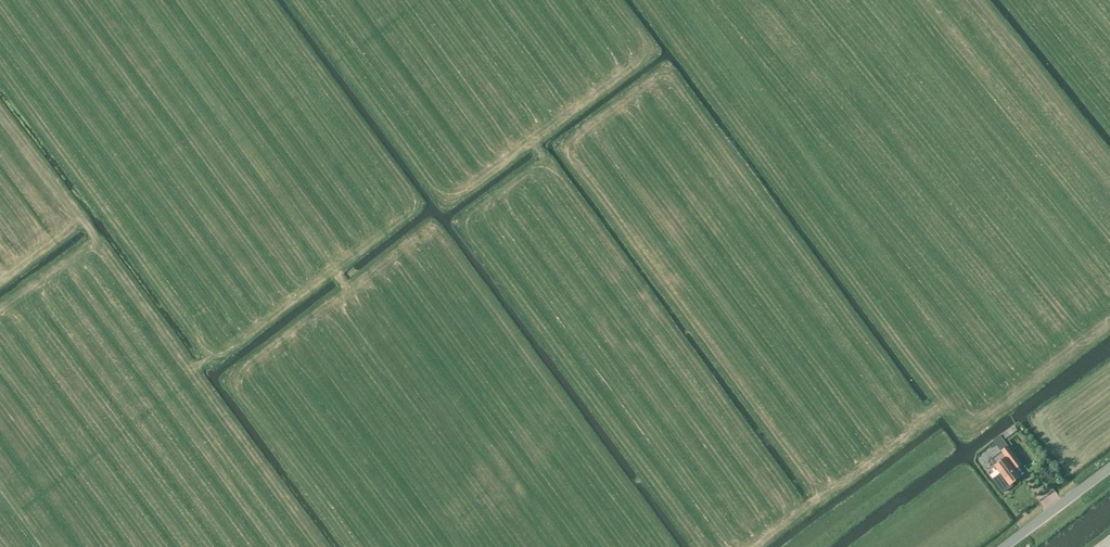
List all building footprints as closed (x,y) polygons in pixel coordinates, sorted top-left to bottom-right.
[(1000,452),(991,460),(995,466),(1001,473),(993,479),(1003,492),(1012,486),(1011,484),(1021,476),(1012,463),(1017,460),(1007,446),(999,436),(993,441),(1001,451),(1000,452)]
